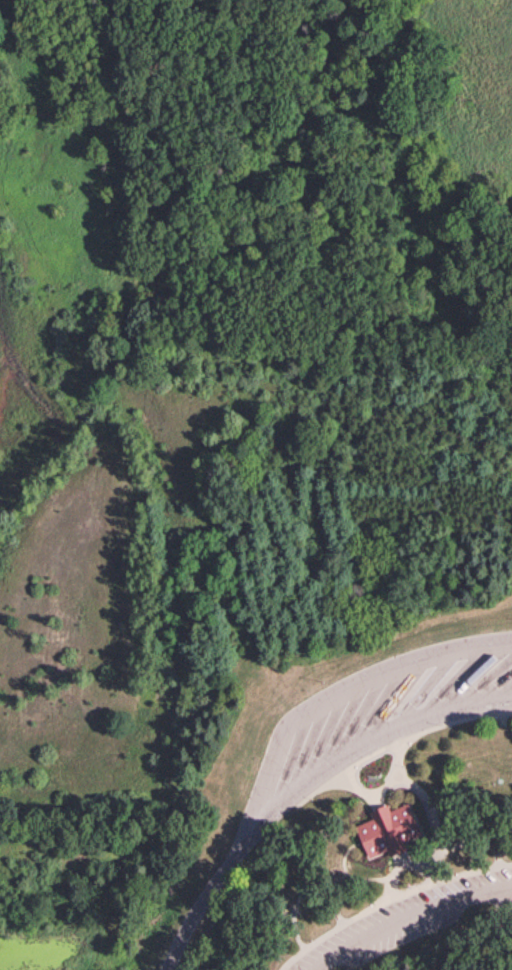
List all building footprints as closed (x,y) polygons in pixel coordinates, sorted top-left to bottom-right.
[(369,859),(356,830),(373,822),(369,815),(380,810),(388,807),(391,814),(409,806),(422,835),(404,843),(407,851),(399,855),(390,858),(387,851),(369,859)]
